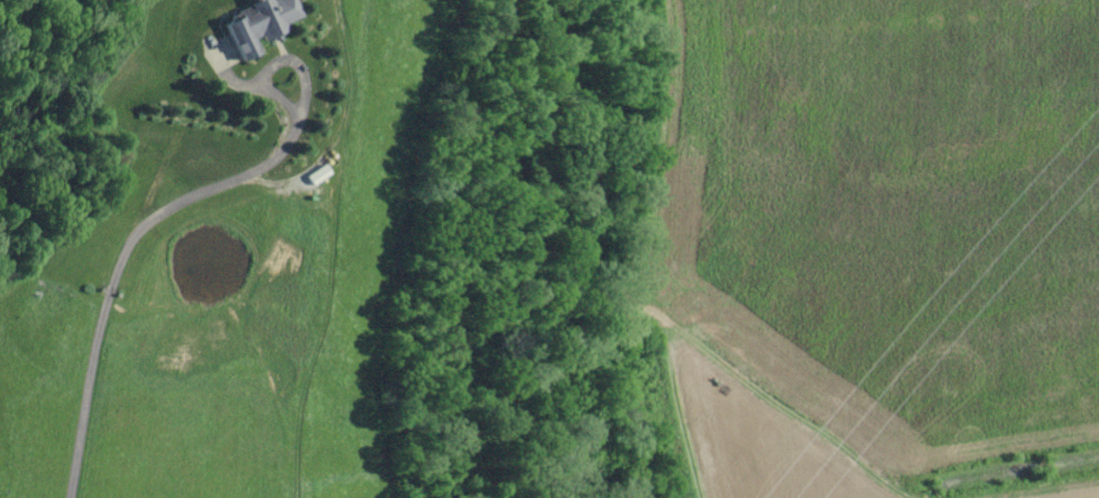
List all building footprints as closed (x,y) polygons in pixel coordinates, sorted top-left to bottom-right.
[(297,0),(268,0),(225,18),(243,62),(263,54),(258,43),(290,30),(287,23),(304,16),(297,0)]
